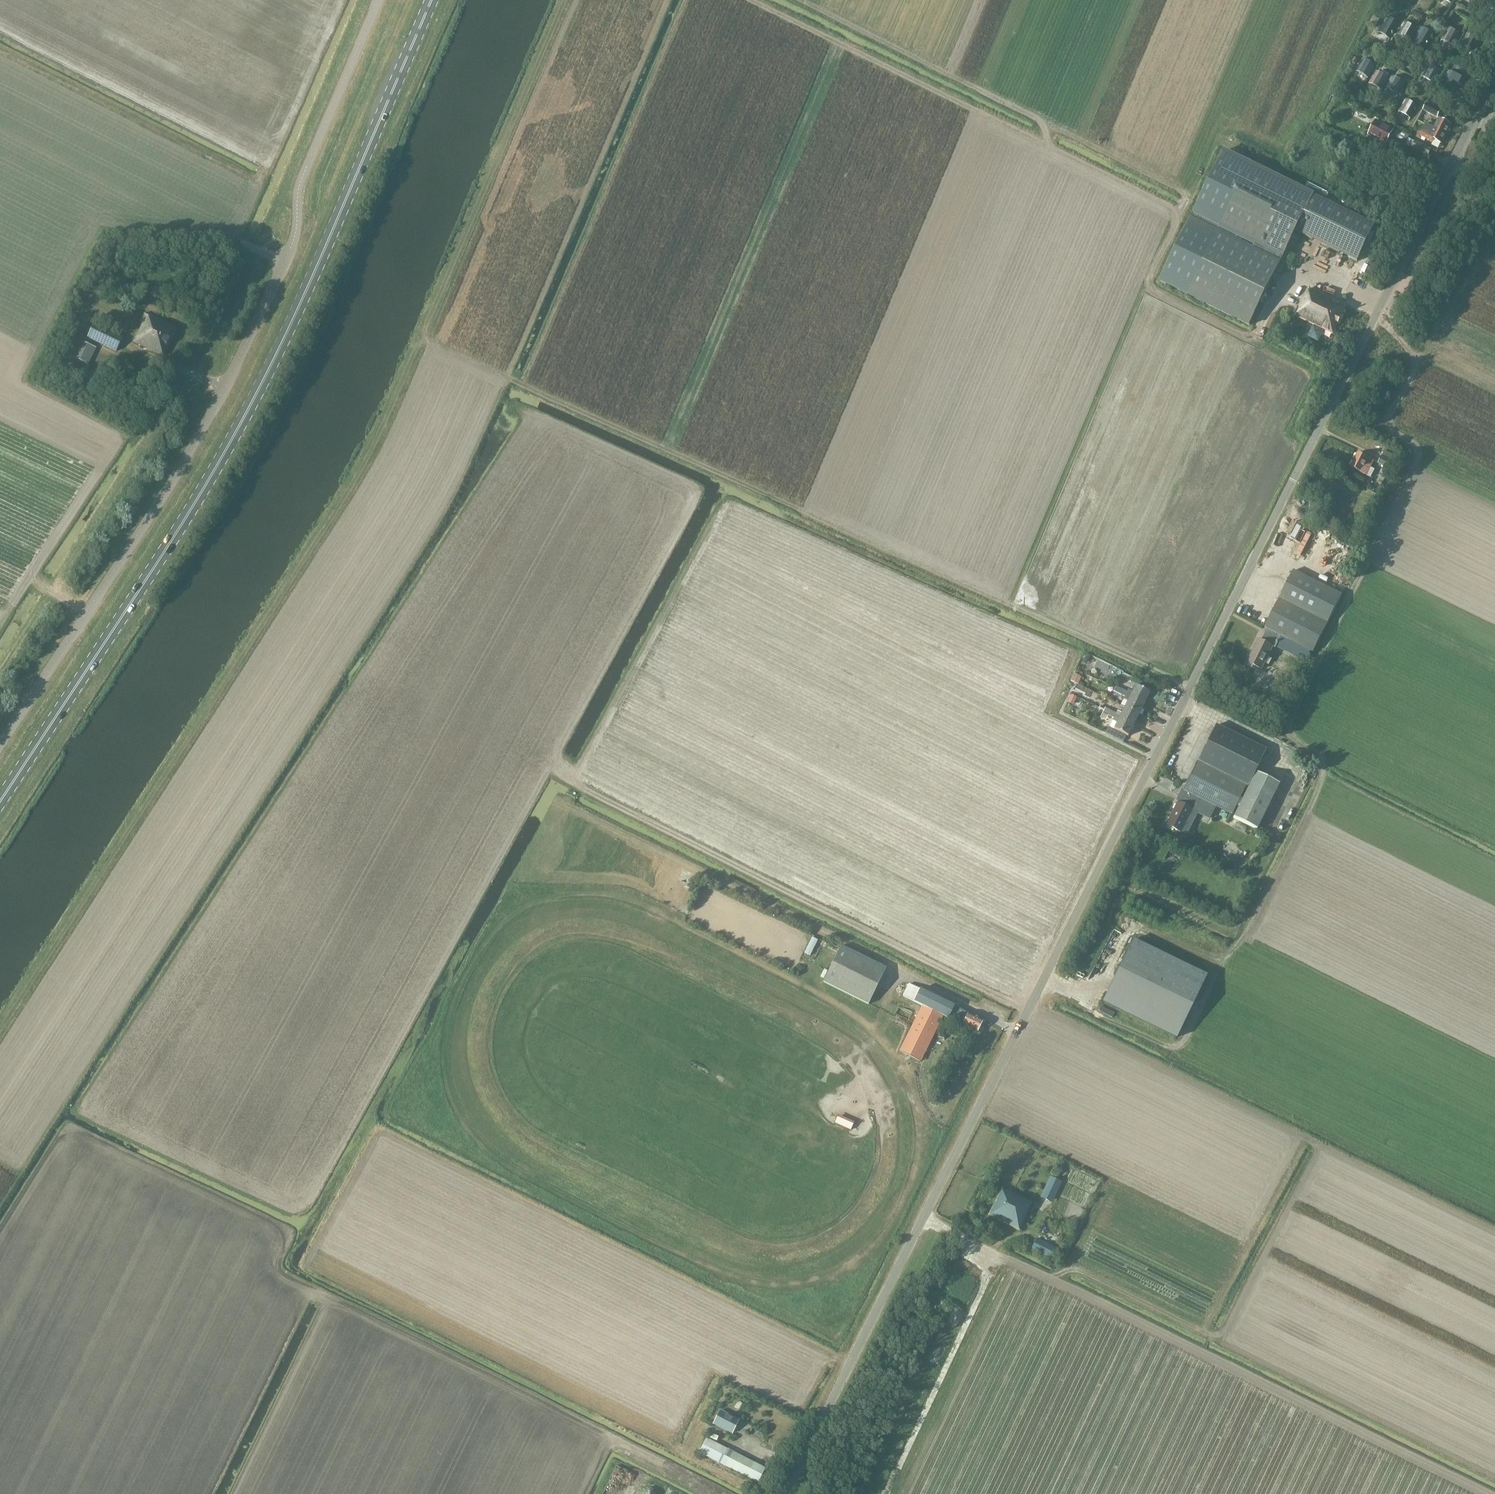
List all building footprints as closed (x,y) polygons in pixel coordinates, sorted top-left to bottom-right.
[(1401,20),(1393,15),(1391,20),(1386,17),(1378,32),(1390,39),(1401,20)] [(1404,22),(1397,34),(1409,41),(1415,29),(1404,22)] [(1435,31),(1428,27),(1426,30),(1421,27),(1412,42),(1424,49),(1433,34),(1435,31)] [(1447,27),(1441,40),(1453,46),(1459,34),(1447,27)] [(1475,33),(1473,37),(1466,33),(1460,45),(1472,52),(1480,36),(1475,33)] [(1362,59),(1355,71),(1367,78),(1374,66),(1362,59)] [(1428,64),(1421,76),(1433,83),(1441,67),(1436,64),(1434,68),(1428,64)] [(1442,83),(1454,89),(1456,84),(1462,87),(1466,80),(1465,79),(1467,75),(1457,69),(1454,74),(1448,71),(1442,83)] [(1382,70),(1380,74),(1375,71),(1369,83),(1381,90),(1389,74),(1382,70)] [(1399,75),(1397,79),(1392,77),(1386,88),(1398,95),(1406,79),(1399,75)] [(1405,99),(1398,111),(1410,117),(1417,105),(1405,99)] [(1426,103),(1422,111),(1437,118),(1441,111),(1426,103)] [(1428,120),(1427,124),(1446,134),(1451,124),(1439,118),(1436,124),(1428,120)] [(1375,121),(1368,135),(1386,144),(1393,130),(1375,121)] [(1420,137),(1429,141),(1430,138),(1441,143),(1446,134),(1427,124),(1420,137)] [(1399,139),(1399,141),(1405,144),(1408,137),(1396,130),(1393,136),(1399,139)] [(1415,140),(1411,148),(1427,156),(1431,149),(1415,140)] [(1224,151),(1160,281),(1187,294),(1249,325),(1276,271),(1281,273),(1291,252),(1287,249),(1296,231),(1314,195),(1224,151)] [(1314,195),(1296,231),(1357,261),(1375,225),(1314,195)] [(1303,296),(1294,315),(1314,325),(1310,331),(1321,336),(1324,330),(1332,334),(1346,307),(1308,288),(1304,296),(1303,296)] [(142,322),(133,341),(163,356),(175,329),(148,316),(145,323),(142,322)] [(124,336),(95,322),(87,338),(116,351),(124,336)] [(96,348),(84,342),(76,358),(88,364),(96,348)] [(1384,451),(1378,464),(1391,470),(1395,462),(1394,462),(1396,457),(1384,451)] [(1374,461),(1357,453),(1350,467),(1367,476),(1374,461)] [(1364,504),(1367,505),(1370,500),(1360,495),(1356,504),(1363,507),(1364,504)] [(1264,628),(1267,629),(1281,636),(1313,652),(1341,594),(1293,570),(1264,628)] [(1281,636),(1267,629),(1261,641),(1259,639),(1247,663),(1262,670),(1273,647),(1275,648),(1281,636)] [(1113,691),(1119,694),(1121,689),(1115,686),(1113,691)] [(1128,690),(1127,692),(1125,695),(1144,704),(1150,693),(1135,686),(1132,692),(1128,690)] [(1127,692),(1121,689),(1119,694),(1124,697),(1123,700),(1127,702),(1124,708),(1139,715),(1144,704),(1125,695),(1127,692)] [(1106,719),(1108,715),(1110,711),(1105,708),(1101,716),(1106,719)] [(1117,711),(1116,713),(1114,716),(1133,726),(1139,715),(1124,708),(1121,713),(1117,711)] [(1116,713),(1110,711),(1108,715),(1113,718),(1112,721),(1116,722),(1113,729),(1128,737),(1133,726),(1114,716),(1116,713)] [(1256,829),(1279,784),(1255,772),(1265,750),(1216,725),(1197,762),(1180,797),(1183,798),(1180,804),(1177,802),(1165,825),(1180,832),(1191,810),(1208,818),(1214,806),(1231,815),(1246,786),(1248,787),(1233,818),(1256,829)] [(1112,981),(1102,1002),(1176,1038),(1206,975),(1133,939),(1112,981)] [(868,1005),(886,968),(841,946),(823,982),(868,1005)] [(954,1007),(954,1006),(919,989),(908,983),(902,996),(913,1002),(921,1006),(943,1016),(948,1018),(948,1019),(961,1025),(977,1032),(977,1031),(980,1026),(983,1021),(954,1007)] [(920,1062),(943,1016),(921,1006),(899,1051),(920,1062)] [(1031,1202),(1002,1188),(988,1216),(1019,1230),(1029,1211),(1028,1211),(1031,1204),(1031,1202)] [(1031,1250),(1049,1259),(1055,1248),(1036,1239),(1033,1246),(1031,1250)] [(1030,1251),(1031,1250),(1033,1246),(1025,1243),(1023,1248),(1030,1251)] [(739,1420),(720,1410),(713,1424),(732,1434),(739,1420)] [(758,1483),(765,1468),(706,1438),(699,1453),(758,1483)]
